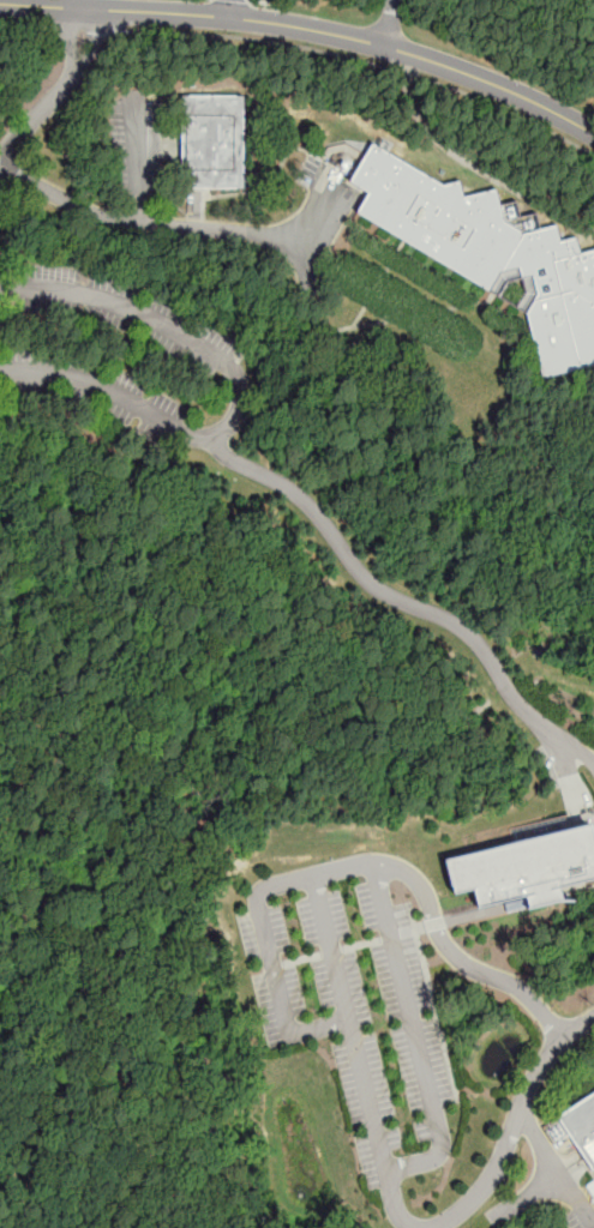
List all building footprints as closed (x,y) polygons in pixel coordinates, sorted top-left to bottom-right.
[(181,187),(244,187),(244,95),(181,95),(181,187)] [(581,253),(580,249),(517,205),(516,200),(499,204),(496,188),(463,195),(464,201),(376,139),(348,179),(368,193),(359,206),(494,302),(508,282),(520,279),(540,377),(593,365),(593,250),(581,253)] [(454,893),(474,890),(476,907),(526,897),(528,905),(562,899),(558,886),(593,879),(593,839),(592,827),(446,856),(454,893)] [(593,1175),(593,1090),(554,1115),(593,1175)]
